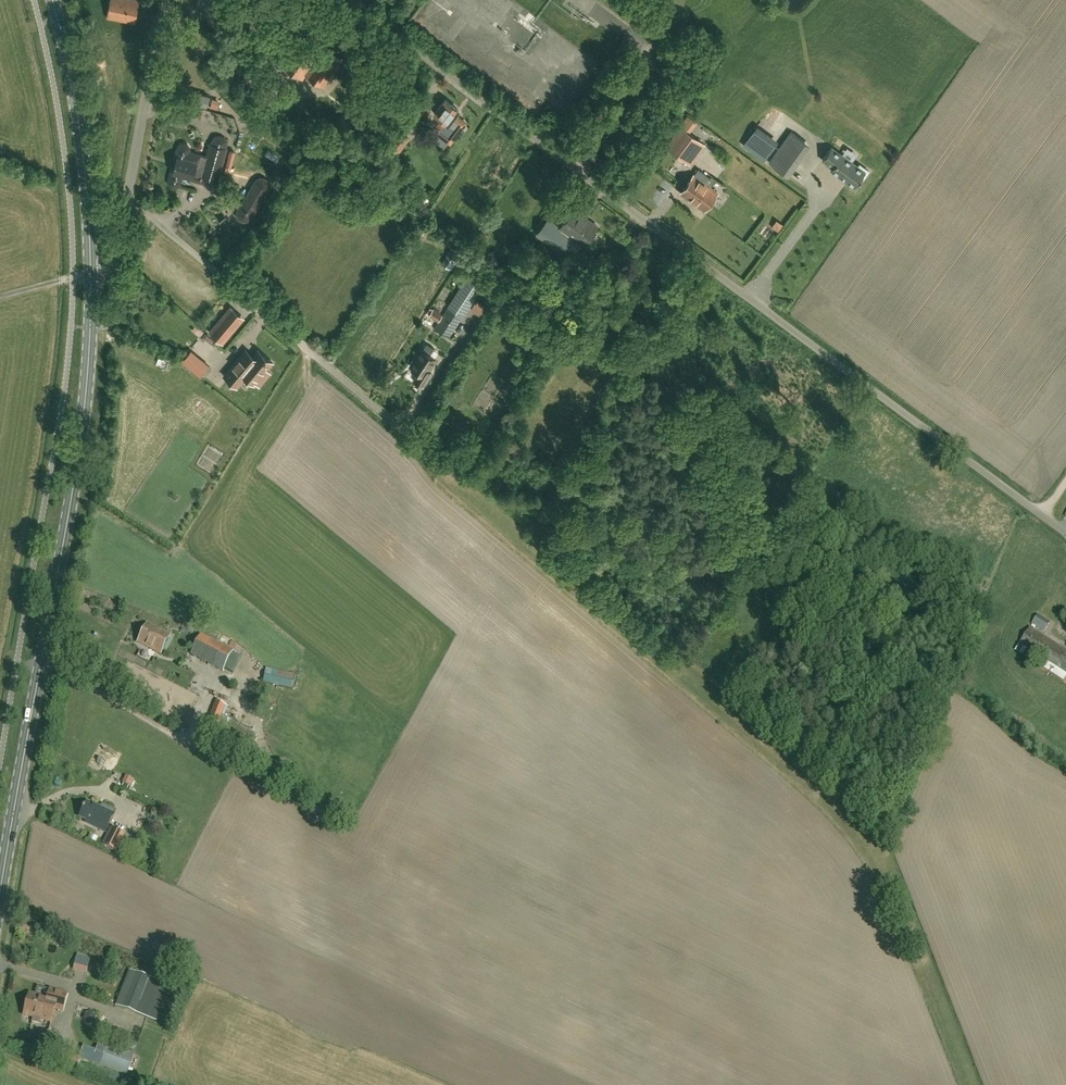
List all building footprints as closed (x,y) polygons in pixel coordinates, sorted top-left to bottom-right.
[(139,0),(110,0),(107,17),(135,23),(139,0)] [(500,26),(517,4),(512,0),(495,0),(494,1),(488,1),(475,7),(471,33),(470,34),(469,42),(460,41),(460,44),(468,45),(467,53),(462,52),(463,45),(455,49),(500,84),(501,84),(513,93),(530,86),(528,82),(542,76),(539,69),(544,62),(535,55),(534,52),(521,51),(519,45),(512,39),(512,35),(500,26)] [(324,87),(344,58),(325,45),(320,52),(301,39),(283,66),(301,79),(305,74),(324,87)] [(207,106),(209,96),(196,92),(193,102),(207,106)] [(468,122),(456,113),(459,110),(445,100),(435,114),(440,118),(436,123),(438,125),(434,130),(441,135),(440,137),(450,145),(468,122)] [(431,117),(433,107),(419,104),(417,115),(431,117)] [(690,164),(705,144),(681,126),(666,145),(690,164)] [(398,153),(411,137),(399,129),(387,145),(398,153)] [(769,162),(787,175),(809,144),(792,131),(769,162)] [(201,175),(201,177),(217,181),(226,149),(227,144),(227,140),(223,137),(219,136),(214,136),(212,140),(211,144),(210,144),(205,160),(200,158),(201,155),(189,151),(189,147),(187,144),(183,143),(180,144),(178,148),(174,161),(176,162),(175,166),(173,165),(169,179),(169,183),(171,186),(175,187),(179,186),(180,182),(183,174),(192,176),(193,172),(201,175)] [(831,147),(822,159),(833,167),(831,169),(855,187),(862,177),(864,178),(867,174),(865,172),(867,169),(860,164),(858,167),(850,161),(849,163),(841,157),(842,156),(831,147)] [(707,185),(712,178),(699,168),(682,192),(705,209),(717,193),(707,185)] [(663,200),(669,177),(649,172),(644,195),(663,200)] [(252,217),(269,189),(270,184),(268,179),(264,176),(258,177),(254,180),(237,208),(236,214),(238,219),(242,221),(248,221),(252,217)] [(578,221),(582,214),(577,210),(567,224),(568,224),(564,229),(569,233),(572,230),(573,231),(580,222),(578,221)] [(598,226),(582,214),(578,221),(580,222),(573,231),(572,230),(569,233),(564,229),(554,222),(555,221),(549,216),(542,227),(548,231),(545,235),(564,249),(572,238),(583,246),(598,226)] [(546,249),(541,256),(547,260),(552,253),(546,249)] [(429,315),(439,322),(435,328),(450,337),(484,283),(469,274),(443,314),(433,308),(429,315)] [(223,344),(245,319),(231,307),(209,333),(223,344)] [(257,334),(260,325),(249,321),(246,330),(257,334)] [(429,370),(436,358),(430,355),(435,348),(427,343),(423,350),(422,349),(411,366),(419,371),(414,380),(424,386),(432,373),(429,370)] [(246,349),(241,355),(224,375),(237,387),(246,377),(254,384),(256,382),(255,381),(265,369),(266,370),(273,362),(258,350),(253,356),(246,349)] [(180,361),(186,366),(194,356),(188,351),(180,361)] [(160,357),(158,365),(167,367),(168,359),(160,357)] [(191,370),(197,375),(206,365),(199,360),(191,370)] [(1038,616),(1033,624),(1045,632),(1050,624),(1038,616)] [(162,655),(170,637),(147,625),(138,643),(162,655)] [(1065,652),(1065,651),(1031,628),(1020,644),(1056,667),(1065,652)] [(223,671),(233,651),(201,635),(191,655),(223,671)] [(1028,659),(1037,664),(1041,657),(1032,653),(1028,659)] [(1044,660),(1040,665),(1049,672),(1053,666),(1044,660)] [(1065,683),(1065,673),(1057,668),(1053,676),(1065,683)] [(292,689),(295,677),(267,670),(264,683),(292,689)] [(232,722),(232,721),(222,716),(227,706),(216,702),(207,723),(217,727),(218,727),(226,731),(216,749),(242,764),(262,775),(267,766),(247,754),(258,736),(232,722)] [(99,829),(109,810),(101,806),(100,809),(87,802),(80,817),(87,821),(86,823),(99,829)] [(101,838),(106,840),(103,846),(116,853),(125,835),(112,828),(109,835),(104,832),(101,838)] [(163,984),(157,981),(130,971),(118,1006),(143,1016),(146,1010),(154,1013),(156,1007),(154,1006),(163,984)] [(24,1015),(34,1017),(33,1022),(40,1024),(41,1019),(52,1022),(57,1001),(30,994),(24,1015)] [(84,1012),(85,1023),(98,1023),(98,1011),(84,1012)] [(135,1054),(99,1040),(96,1050),(83,1045),(79,1057),(53,1049),(50,1062),(77,1070),(81,1058),(127,1076),(135,1054)]
